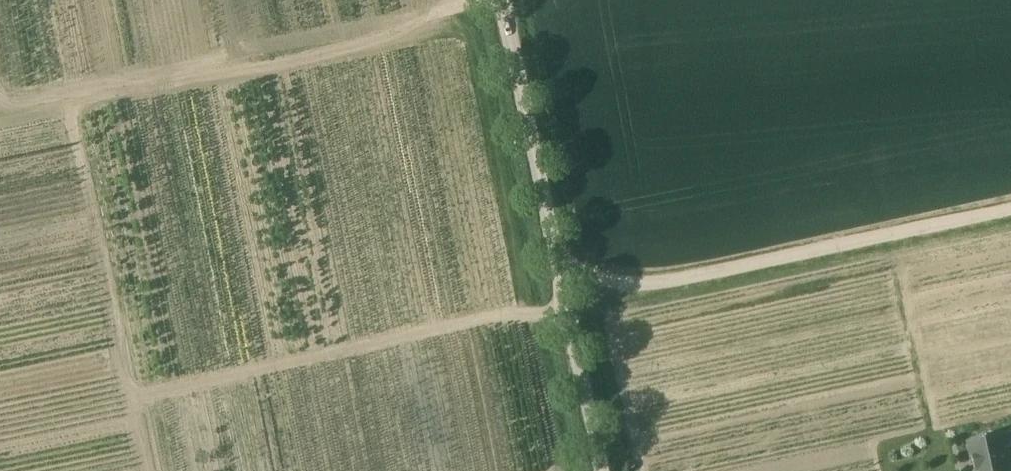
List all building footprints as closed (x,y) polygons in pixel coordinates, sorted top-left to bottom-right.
[(969,443),(975,470),(1008,470),(1003,450),(1010,448),(1010,434),(1000,436),(969,443)]
